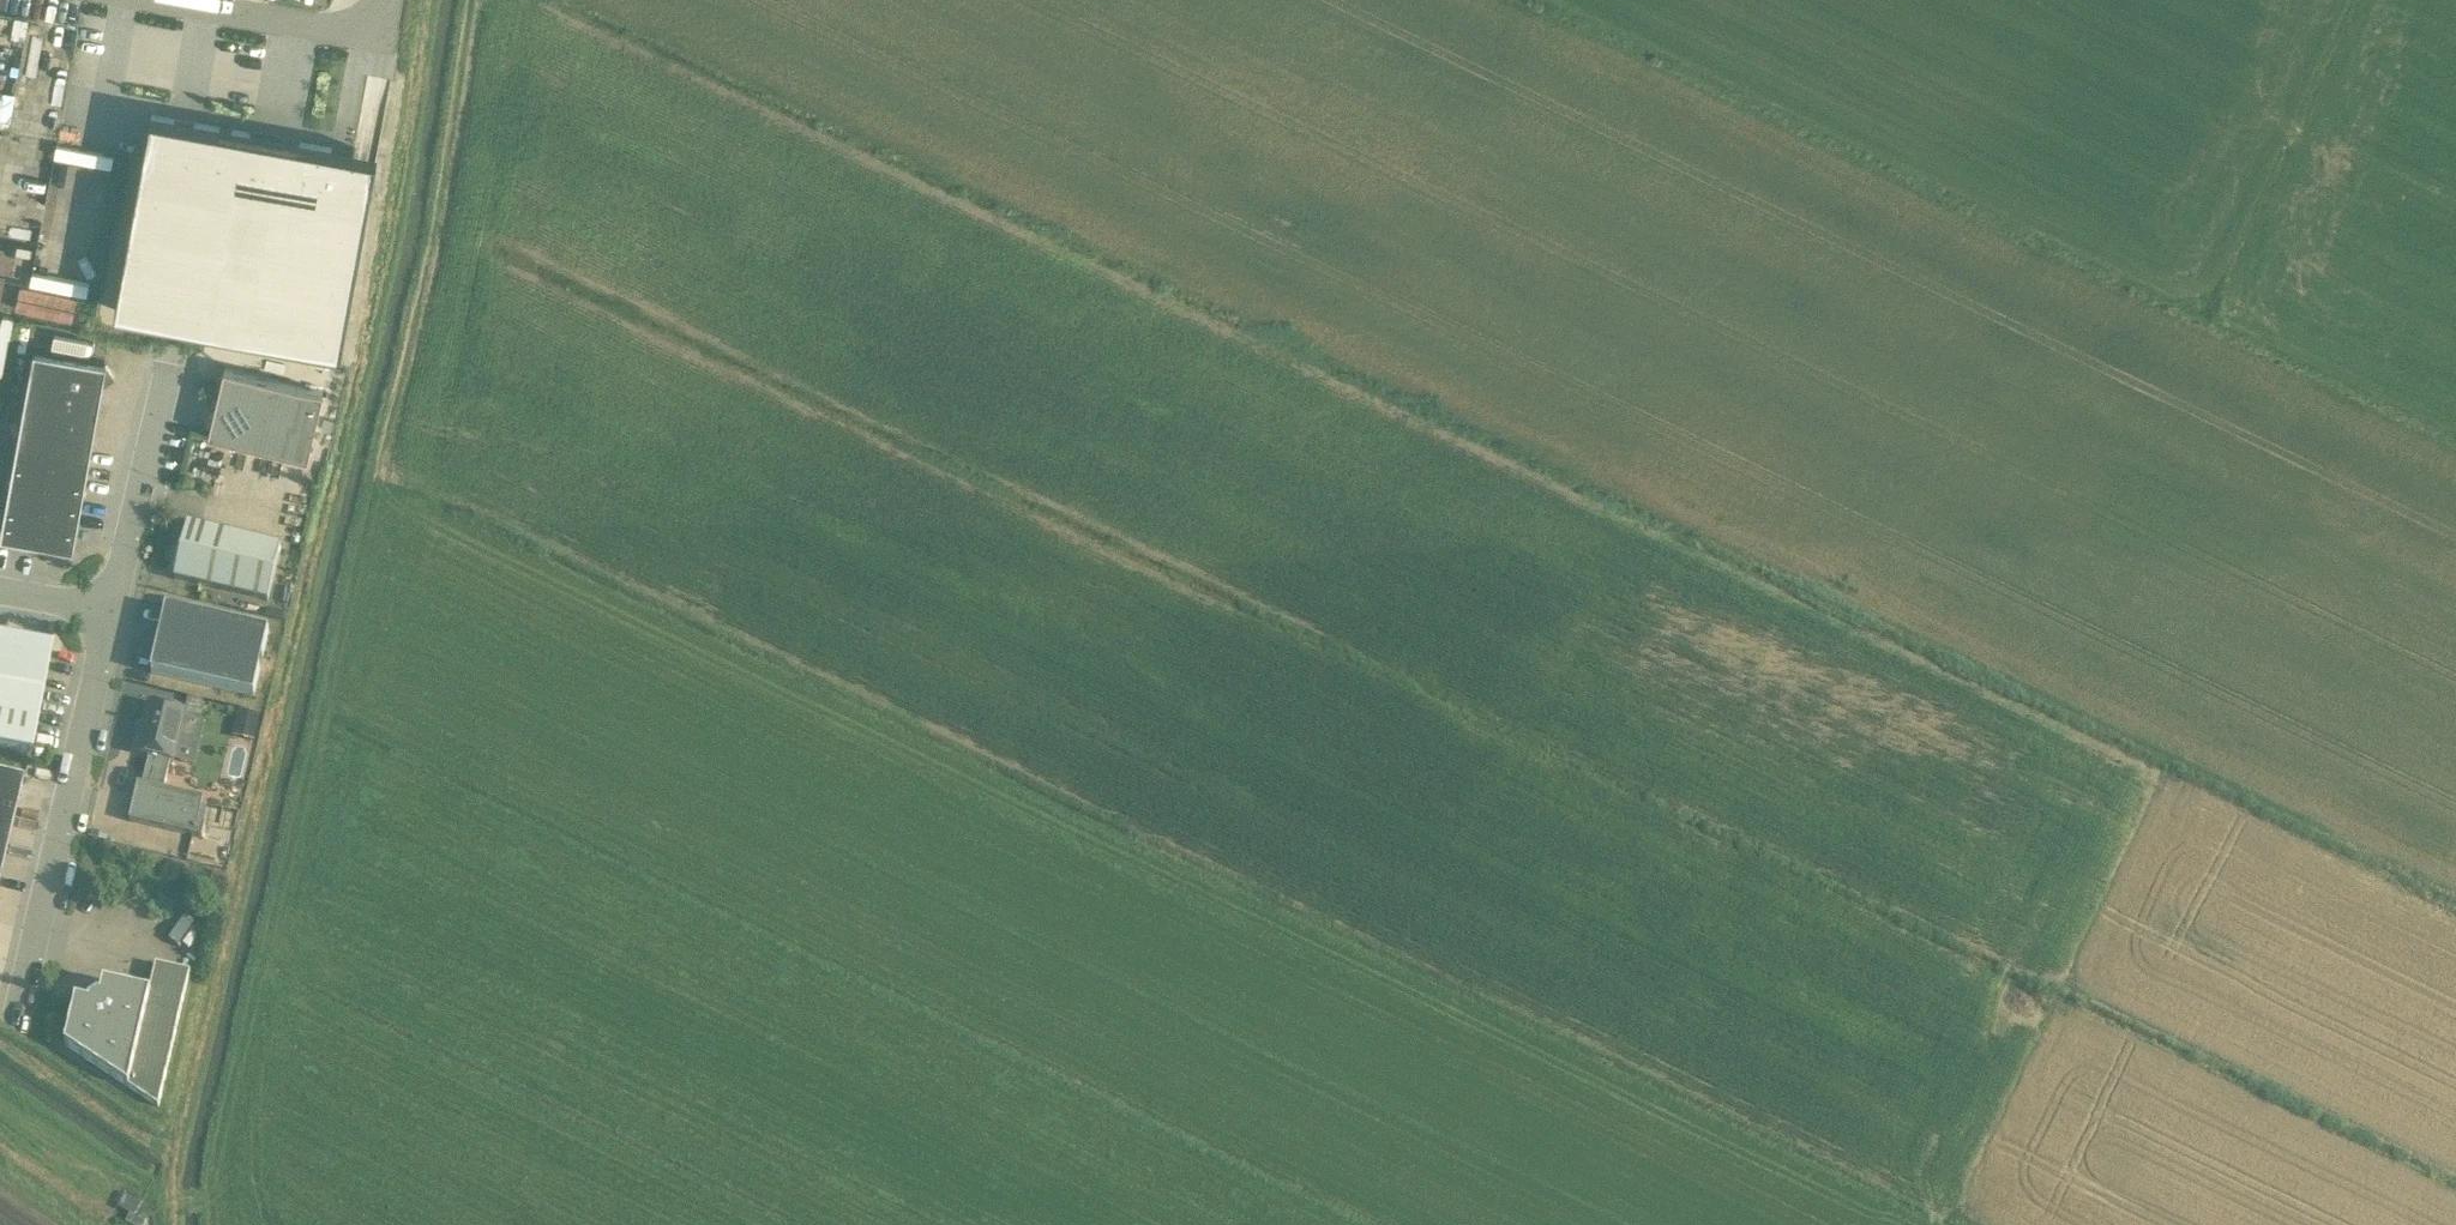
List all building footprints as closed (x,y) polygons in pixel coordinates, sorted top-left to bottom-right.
[(151,113),(115,309),(342,350),(373,179),(328,171),(333,146),(151,113)] [(73,544),(85,483),(102,384),(115,375),(106,363),(107,361),(36,348),(3,531),(73,544)] [(209,432),(308,456),(324,390),(225,366),(209,432)] [(269,601),(282,546),(188,524),(175,579),(269,601)] [(154,673),(257,697),(272,633),(169,608),(154,673)] [(32,754),(52,647),(0,638),(0,748),(32,754)] [(139,755),(150,757),(148,765),(169,770),(171,762),(174,763),(186,713),(151,705),(139,755)] [(239,711),(236,728),(257,733),(261,716),(239,711)] [(205,799),(165,790),(169,770),(148,765),(144,785),(139,784),(130,822),(203,838),(206,826),(199,825),(205,799)] [(23,783),(0,777),(0,882),(23,783)] [(157,965),(151,993),(105,982),(103,995),(99,994),(90,1000),(90,1003),(77,1000),(67,1046),(161,1109),(192,973),(157,965)]
